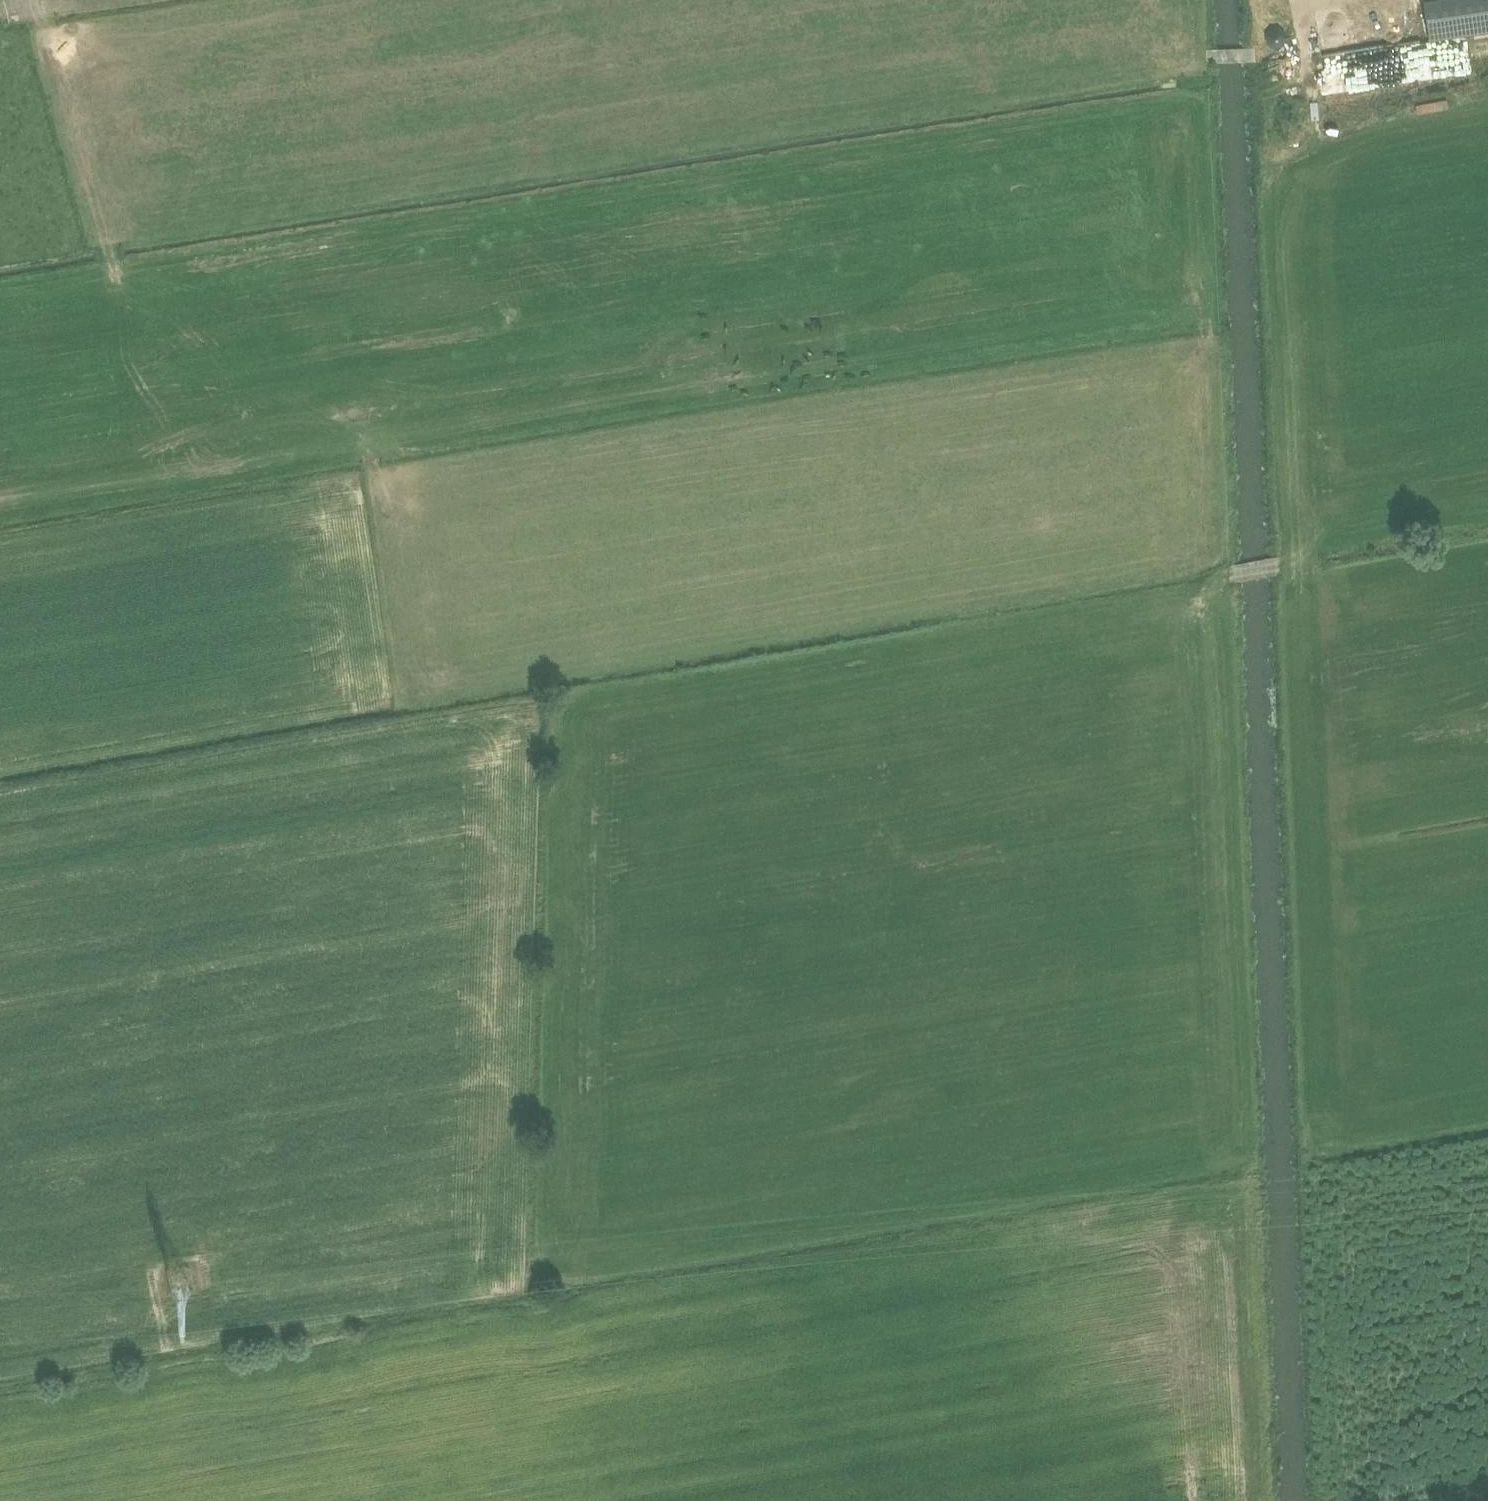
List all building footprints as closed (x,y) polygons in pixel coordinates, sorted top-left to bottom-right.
[(1429,38),(1487,29),(1487,0),(1424,0),(1429,38)]
